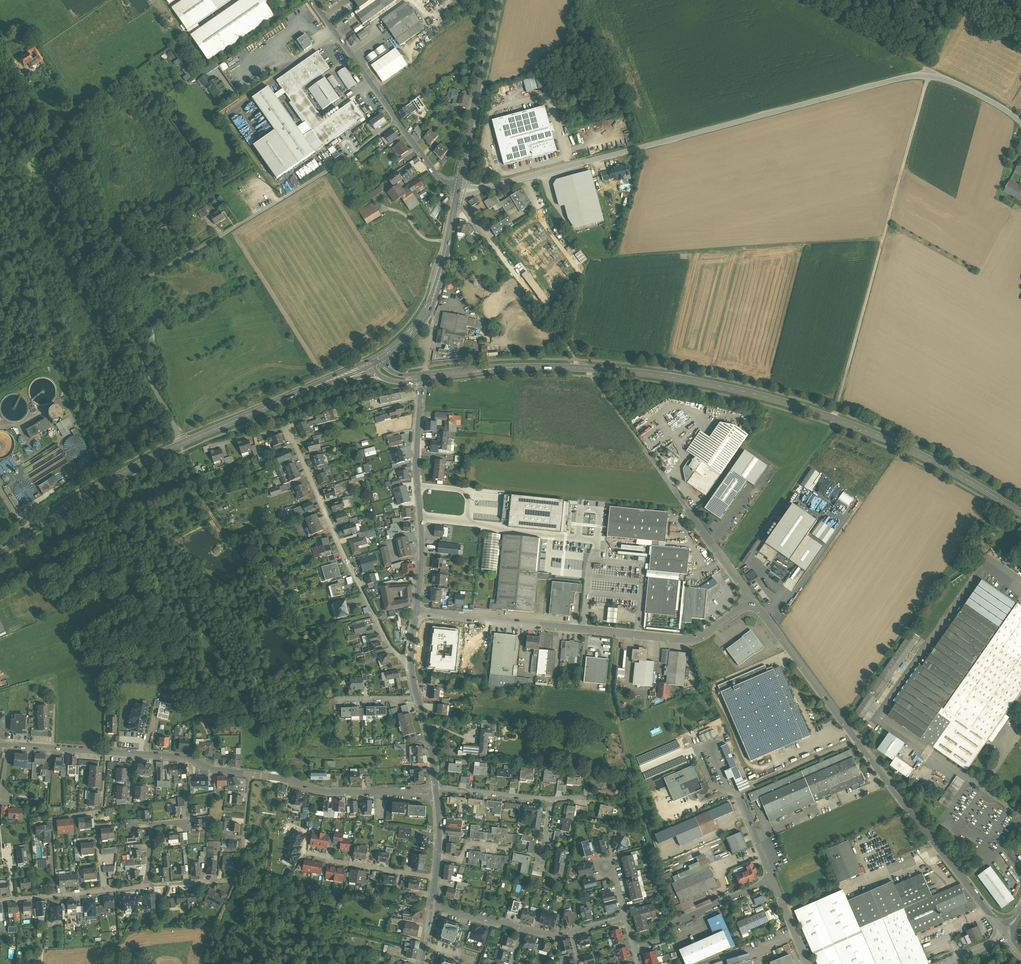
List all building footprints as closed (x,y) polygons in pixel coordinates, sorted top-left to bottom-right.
[(172,8),(187,30),(216,10),(209,0),(183,0),(172,8)] [(191,35),(208,60),(274,15),(264,0),(241,0),(191,35)] [(216,10),(231,0),(209,0),(216,10)] [(360,9),(373,0),(353,0),(360,9)] [(355,12),(357,15),(378,1),(378,0),(373,0),(360,9),(355,12)] [(378,1),(384,9),(385,9),(395,2),(397,0),(378,0),(378,1)] [(436,0),(427,6),(432,13),(440,7),(436,0)] [(378,1),(357,15),(363,24),(368,21),(378,14),(384,9),(378,1)] [(386,11),(396,4),(395,2),(385,9),(386,11)] [(406,3),(382,20),(395,39),(420,22),(406,3)] [(369,23),(379,16),(378,14),(368,21),(369,23)] [(395,39),(400,46),(424,28),(420,22),(395,39)] [(363,28),(356,33),(361,40),(368,35),(363,28)] [(306,40),(300,44),(304,50),(311,46),(312,43),(308,38),(306,40)] [(384,44),(366,58),(369,62),(388,49),(384,44)] [(396,48),(371,65),(383,82),(407,65),(396,48)] [(42,57),(37,49),(34,51),(38,59),(42,57)] [(330,68),(318,51),(309,57),(321,74),(330,68)] [(28,54),(20,59),(21,61),(24,66),(28,63),(30,68),(35,65),(32,61),(28,54)] [(309,57),(277,80),(283,89),(285,93),(289,97),(301,88),(321,74),(309,57)] [(223,71),(228,67),(224,61),(219,65),(223,71)] [(348,89),(357,84),(345,67),(337,73),(348,89)] [(186,75),(182,77),(185,81),(191,77),(184,68),(182,70),(186,75)] [(206,75),(200,79),(204,85),(210,80),(206,75)] [(535,77),(523,80),(527,92),(538,89),(535,77)] [(325,78),(311,88),(326,108),(340,98),(325,78)] [(217,79),(208,85),(212,91),(211,92),(214,95),(219,92),(220,94),(225,90),(222,86),(223,85),(221,82),(220,83),(217,79)] [(274,95),(269,87),(252,98),(275,130),(298,164),(315,152),(305,139),(277,99),(274,95)] [(324,121),(301,88),(289,97),(311,130),(324,121)] [(283,89),(274,95),(277,99),(285,93),(283,89)] [(466,93),(453,89),(451,98),(453,99),(452,103),(458,105),(460,95),(465,96),(466,93)] [(460,95),(458,105),(465,106),(467,96),(465,96),(460,95)] [(352,101),(348,104),(360,121),(364,118),(352,101)] [(412,102),(409,104),(413,111),(417,109),(415,106),(412,102)] [(360,121),(348,104),(324,121),(311,130),(314,133),(323,146),(360,121)] [(545,106),(492,120),(503,165),(532,157),(529,146),(554,140),(545,106)] [(405,107),(398,112),(403,118),(410,113),(405,107)] [(378,117),(370,123),(375,130),(387,122),(382,115),(381,114),(378,117)] [(586,126),(580,128),(583,138),(589,136),(586,126)] [(277,179),(298,164),(275,130),(257,142),(254,144),(253,145),(277,179)] [(392,130),(384,136),(389,142),(389,143),(393,140),(397,137),(392,130)] [(430,131),(429,131),(428,133),(423,139),(430,145),(431,145),(432,143),(433,142),(434,142),(438,137),(434,134),(434,135),(430,131)] [(323,146),(314,133),(305,139),(315,152),(323,146)] [(554,140),(529,146),(532,157),(557,151),(554,140)] [(401,142),(394,147),(401,156),(408,151),(401,142)] [(444,149),(440,145),(433,153),(440,159),(441,159),(442,157),(443,155),(444,156),(448,151),(445,148),(444,149)] [(340,155),(336,150),(331,153),(335,159),(340,155)] [(413,166),(421,160),(418,156),(410,162),(413,166)] [(447,161),(442,157),(441,159),(440,159),(438,162),(443,166),(447,161)] [(315,160),(299,170),(304,177),(319,166),(315,160)] [(410,165),(405,169),(409,175),(415,171),(410,165)] [(614,170),(609,172),(611,179),(616,178),(617,181),(626,179),(625,175),(630,174),(628,167),(624,167),(624,166),(613,169),(614,170)] [(405,169),(399,174),(403,179),(405,182),(411,177),(409,175),(405,169)] [(590,171),(552,181),(559,207),(564,206),(571,230),(603,221),(590,171)] [(397,172),(388,179),(391,184),(393,186),(402,179),(397,172)] [(611,179),(609,172),(602,173),(603,181),(611,179)] [(418,180),(412,184),(415,189),(417,188),(422,185),(418,180)] [(1011,180),(1005,192),(1017,199),(1017,198),(1020,191),(1020,186),(1011,180)] [(391,190),(387,192),(395,202),(401,198),(404,195),(403,191),(398,185),(394,188),(391,190)] [(380,187),(371,193),(370,193),(367,195),(371,200),(382,191),(381,190),(380,187)] [(532,204),(522,189),(517,192),(526,207),(532,204)] [(404,195),(401,198),(405,204),(415,197),(412,192),(411,191),(409,192),(404,195)] [(500,202),(500,203),(502,207),(506,213),(511,209),(516,206),(519,212),(526,207),(517,192),(500,202)] [(491,199),(491,197),(484,201),(489,209),(496,205),(499,209),(502,207),(500,203),(500,202),(496,196),(491,199)] [(415,197),(405,204),(410,210),(420,203),(415,197)] [(473,199),(468,202),(472,207),(477,203),(476,203),(479,201),(475,197),(473,199)] [(373,203),(359,212),(367,225),(381,216),(373,203)] [(431,214),(436,217),(441,207),(435,205),(431,214)] [(209,214),(205,207),(199,211),(203,217),(204,218),(209,214)] [(220,211),(210,217),(215,225),(225,219),(220,211)] [(509,217),(491,228),(495,236),(513,225),(509,217)] [(459,223),(457,233),(466,235),(467,227),(468,224),(463,223),(459,223)] [(470,234),(466,238),(471,244),(475,241),(470,234)] [(468,317),(443,313),(440,330),(448,332),(465,335),(465,334),(467,326),(468,318),(468,317)] [(477,320),(468,318),(467,326),(476,328),(477,320)] [(465,335),(448,332),(447,336),(446,336),(446,337),(450,337),(461,339),(464,340),(466,334),(465,334),(465,335)] [(442,336),(438,335),(436,343),(445,345),(448,346),(450,337),(446,337),(442,336)] [(461,339),(450,337),(448,346),(451,346),(450,351),(457,353),(458,347),(453,346),(454,343),(459,344),(460,340),(461,339)] [(400,393),(379,398),(381,405),(401,400),(400,393)] [(63,416),(64,413),(63,410),(61,407),(59,406),(56,405),(53,406),(50,408),(48,410),(48,413),(48,416),(50,419),(53,421),(56,421),(59,421),(61,419),(63,416)] [(403,406),(395,408),(396,410),(397,415),(399,414),(399,415),(401,415),(401,414),(404,413),(403,406)] [(333,410),(322,413),(323,415),(324,418),(325,423),(335,421),(333,410)] [(388,414),(381,416),(381,417),(382,422),(391,420),(390,416),(389,414),(388,414)] [(447,416),(446,416),(446,419),(446,428),(446,432),(448,432),(452,432),(456,432),(456,425),(457,417),(447,416)] [(69,418),(56,425),(64,437),(70,433),(66,427),(72,423),(69,418)] [(46,419),(37,424),(42,432),(50,428),(46,419)] [(317,420),(307,424),(308,428),(310,428),(312,427),(319,425),(318,420),(317,420)] [(307,424),(306,422),(297,426),(300,432),(308,428),(307,424)] [(434,422),(427,422),(426,431),(433,432),(435,432),(435,428),(436,422),(434,422)] [(686,451),(695,458),(692,462),(688,463),(684,468),(686,481),(706,495),(748,435),(735,426),(720,423),(709,438),(700,431),(686,451)] [(37,424),(26,430),(30,438),(42,432),(37,424)] [(308,428),(300,432),(303,439),(311,436),(310,432),(311,432),(311,431),(310,428),(308,428)] [(280,435),(272,438),(275,446),(275,447),(279,445),(283,444),(280,435)] [(394,437),(387,438),(388,442),(388,443),(389,444),(390,444),(391,447),(403,444),(402,441),(402,440),(401,440),(399,435),(394,437)] [(447,440),(438,439),(438,442),(438,445),(437,445),(436,450),(439,450),(443,450),(443,451),(448,451),(448,441),(449,440),(447,440)] [(249,441),(244,443),(244,442),(241,443),(241,442),(238,443),(242,454),(252,451),(251,447),(249,441)] [(314,443),(307,444),(309,452),(321,449),(319,442),(319,441),(314,443)] [(374,448),(360,451),(362,458),(376,454),(374,448)] [(745,449),(731,470),(747,481),(754,486),(769,465),(745,449)] [(221,450),(214,453),(214,451),(211,452),(214,463),(224,459),(221,450)] [(289,451),(280,454),(284,462),(292,458),(289,451)] [(401,451),(393,453),(396,463),(397,464),(400,463),(404,461),(401,451)] [(322,455),(314,457),(316,467),(323,465),(325,465),(325,464),(322,455)] [(279,464),(277,460),(274,461),(277,468),(280,467),(285,464),(284,462),(279,464)] [(445,461),(436,460),(435,469),(444,470),(445,461)] [(285,467),(287,473),(288,474),(297,470),(294,463),(287,466),(285,467)] [(281,469),(280,467),(277,468),(276,468),(280,478),(284,477),(285,476),(284,474),(281,469)] [(444,470),(435,469),(434,479),(443,480),(444,470)] [(297,470),(288,474),(290,478),(291,481),(294,480),(300,478),(300,477),(297,470)] [(408,470),(399,471),(400,478),(400,480),(409,480),(408,470)] [(731,470),(704,509),(720,520),(747,481),(731,470)] [(64,471),(55,477),(55,476),(50,479),(53,484),(58,481),(57,481),(67,475),(64,471)] [(325,473),(317,477),(320,485),(329,481),(327,477),(326,477),(325,473)] [(50,479),(38,487),(43,495),(53,489),(52,487),(53,487),(53,486),(54,485),(53,484),(50,479)] [(804,504),(815,488),(807,482),(796,499),(804,504)] [(303,484),(295,488),(298,496),(296,497),(298,501),(309,496),(303,484)] [(393,489),(396,497),(408,494),(406,486),(399,488),(393,489)] [(280,487),(270,491),(272,497),(282,493),(280,487)] [(19,506),(7,488),(4,489),(4,490),(15,508),(19,506)] [(333,489),(324,492),(327,500),(336,497),(333,489)] [(837,500),(846,507),(854,497),(844,490),(837,500)] [(805,505),(808,507),(813,500),(816,502),(818,497),(812,493),(805,505)] [(408,494),(396,497),(398,505),(410,502),(408,494)] [(509,521),(511,496),(504,495),(502,520),(509,521)] [(564,500),(511,495),(511,496),(509,521),(508,527),(561,533),(561,531),(564,501),(564,500)] [(570,502),(564,501),(561,531),(566,532),(570,502)] [(342,502),(331,505),(333,511),(340,509),(340,508),(343,507),(342,502)] [(295,509),(295,510),(296,512),(295,513),(297,517),(298,516),(298,517),(299,517),(299,516),(308,512),(311,511),(314,510),(311,503),(295,509)] [(791,505),(763,544),(777,553),(787,560),(804,536),(815,521),(791,505)] [(294,506),(285,509),(288,516),(292,514),(295,513),(296,512),(295,510),(295,509),(294,506)] [(668,512),(610,507),(607,537),(652,541),(650,555),(649,571),(647,571),(646,577),(648,577),(645,608),(676,611),(679,580),(678,580),(679,574),(686,575),(689,549),(664,547),(668,512)] [(410,509),(403,509),(403,512),(403,515),(403,518),(411,518),(410,509)] [(346,514),(336,517),(338,523),(348,520),(346,514)] [(316,515),(305,520),(309,528),(305,530),(309,537),(323,531),(316,515)] [(393,525),(392,525),(392,528),(391,529),(391,531),(387,532),(388,536),(392,535),(394,534),(398,534),(398,531),(395,532),(395,530),(396,530),(396,528),(400,528),(400,523),(393,525)] [(351,526),(344,528),(345,531),(344,531),(345,535),(352,533),(357,532),(357,531),(355,525),(351,526)] [(444,528),(435,526),(434,536),(442,537),(443,537),(444,528)] [(502,535),(484,533),(480,569),(498,571),(502,535)] [(541,539),(503,535),(496,604),(490,604),(490,609),(497,610),(497,609),(534,612),(537,579),(538,573),(541,539)] [(804,536),(787,560),(805,573),(822,548),(804,536)] [(407,537),(396,539),(396,540),(397,540),(398,544),(397,544),(400,554),(401,558),(400,558),(401,558),(411,556),(407,537)] [(360,539),(353,541),(354,543),(350,544),(354,556),(360,554),(358,545),(366,543),(365,538),(360,539)] [(328,539),(316,542),(317,547),(319,547),(321,554),(321,553),(330,551),(331,551),(328,539)] [(440,543),(439,553),(451,554),(458,555),(458,551),(460,551),(460,545),(445,544),(440,543)] [(642,553),(643,546),(621,544),(620,550),(617,550),(617,554),(627,555),(626,559),(643,561),(644,556),(646,556),(646,554),(642,553)] [(777,553),(763,544),(757,553),(770,563),(777,553)] [(213,550),(216,554),(221,550),(217,546),(213,550)] [(319,547),(317,547),(314,548),(312,549),(315,559),(322,557),(321,553),(321,554),(319,547)] [(387,547),(380,548),(385,568),(391,566),(392,565),(387,547)] [(330,551),(321,553),(322,557),(323,559),(328,558),(328,557),(331,556),(330,551)] [(367,558),(366,558),(367,558),(360,560),(363,571),(367,570),(374,568),(372,564),(377,562),(377,561),(375,555),(373,556),(369,557),(367,558)] [(445,560),(434,559),(433,568),(441,568),(444,569),(445,560)] [(332,565),(323,567),(325,574),(338,570),(337,567),(338,567),(337,564),(337,563),(332,565)] [(412,565),(404,565),(404,573),(404,574),(412,574),(412,565)] [(338,570),(325,574),(327,581),(335,578),(341,577),(341,576),(340,573),(339,574),(338,570)] [(374,574),(365,577),(366,581),(366,580),(367,584),(374,582),(376,582),(374,574)] [(440,575),(433,575),(432,585),(438,585),(445,586),(445,580),(447,581),(447,576),(440,575)] [(714,578),(698,588),(707,589),(709,590),(717,584),(714,578)] [(897,703),(888,716),(921,738),(939,713),(1016,603),(983,580),(916,676),(897,703)] [(578,585),(552,582),(549,614),(569,616),(570,604),(572,592),(575,592),(577,592),(578,585)] [(384,583),(376,585),(376,586),(377,591),(382,590),(381,587),(385,586),(384,583)] [(338,584),(331,586),(334,597),(344,595),(341,584),(338,584)] [(405,599),(412,599),(411,585),(404,585),(404,590),(405,599)] [(385,586),(381,587),(382,590),(383,597),(385,608),(386,611),(393,610),(392,604),(393,603),(391,591),(390,586),(385,586)] [(698,588),(685,587),(681,622),(691,623),(692,618),(704,619),(707,589),(698,588)] [(435,591),(432,591),(431,601),(440,602),(441,591),(435,591)] [(465,596),(456,595),(455,604),(464,605),(465,596)] [(405,599),(405,601),(393,603),(392,604),(393,610),(407,607),(410,606),(412,604),(412,599),(405,599)] [(345,601),(334,604),(338,619),(349,616),(345,601)] [(939,713),(951,722),(984,745),(988,739),(1006,714),(1020,693),(1020,606),(1016,603),(939,713)] [(618,609),(608,608),(608,613),(607,623),(617,624),(618,614),(618,609)] [(676,611),(645,608),(645,614),(675,617),(676,611)] [(12,609),(5,613),(11,622),(18,618),(12,609)] [(364,623),(356,626),(356,623),(353,624),(356,635),(366,632),(367,632),(366,629),(365,626),(364,623)] [(433,672),(449,673),(450,671),(456,672),(460,631),(432,628),(431,644),(432,644),(432,651),(430,651),(428,668),(433,669),(433,672)] [(751,631),(726,650),(739,666),(763,648),(751,631)] [(912,631),(854,714),(862,720),(920,637),(912,631)] [(517,636),(495,633),(490,674),(513,676),(517,636)] [(375,635),(367,637),(368,642),(369,644),(379,642),(380,642),(381,641),(379,634),(375,635)] [(540,638),(527,637),(526,649),(534,650),(539,650),(540,638)] [(438,643),(437,654),(442,654),(442,657),(445,657),(445,655),(451,655),(453,644),(446,644),(447,641),(443,641),(443,643),(438,643)] [(575,643),(574,641),(571,641),(570,642),(566,642),(566,649),(565,656),(566,657),(569,657),(575,658),(577,658),(579,643),(575,643)] [(379,642),(369,644),(369,645),(371,651),(376,650),(375,646),(380,645),(380,642),(379,642)] [(365,646),(362,647),(363,648),(365,653),(371,651),(369,645),(365,646)] [(648,650),(639,649),(639,650),(633,650),(632,660),(639,661),(637,685),(652,687),(654,662),(646,661),(648,650)] [(556,652),(539,650),(538,656),(537,665),(536,674),(554,676),(556,652)] [(664,650),(663,650),(663,651),(661,663),(662,663),(662,664),(668,664),(669,651),(670,652),(670,650),(664,650)] [(670,652),(669,651),(668,664),(668,667),(667,672),(685,674),(686,668),(687,653),(670,652)] [(386,655),(381,656),(383,665),(388,664),(388,662),(391,662),(389,654),(386,655)] [(608,659),(586,657),(584,682),(606,685),(608,659)] [(765,665),(718,686),(721,692),(768,672),(765,665)] [(794,699),(780,666),(773,670),(803,739),(810,736),(796,703),(795,703),(793,699),(794,699)] [(768,672),(721,692),(751,762),(803,739),(773,670),(768,672)] [(399,671),(386,672),(386,673),(382,673),(383,681),(385,681),(385,687),(389,686),(388,680),(388,679),(397,678),(399,678),(399,671)] [(685,674),(667,672),(667,675),(666,684),(666,685),(670,685),(684,687),(685,677),(684,677),(685,674)] [(913,673),(893,701),(897,703),(916,676),(913,673)] [(513,676),(490,674),(489,690),(515,692),(516,683),(517,677),(517,676),(513,676)] [(437,678),(428,677),(427,684),(435,685),(435,680),(437,681),(437,678)] [(362,679),(359,679),(358,680),(351,680),(351,685),(353,687),(353,689),(354,690),(357,690),(358,689),(363,689),(363,681),(363,679),(362,679)] [(666,684),(664,684),(659,684),(658,698),(663,698),(663,696),(667,696),(668,692),(670,692),(670,685),(666,685),(666,684)] [(434,689),(434,690),(431,690),(430,699),(439,700),(439,691),(437,690),(437,689),(434,689)] [(132,724),(131,730),(141,733),(143,723),(145,723),(147,717),(145,716),(148,702),(138,700),(135,711),(132,710),(129,723),(132,724)] [(158,701),(157,707),(159,708),(156,717),(167,720),(171,704),(158,701)] [(449,706),(439,705),(438,715),(448,716),(449,706)] [(352,708),(341,709),(341,711),(341,717),(342,717),(352,717),(352,708)] [(383,708),(375,708),(375,716),(383,716),(383,709),(383,708)] [(939,713),(921,738),(933,747),(951,722),(939,713)] [(411,714),(399,717),(401,727),(413,724),(411,714)] [(1006,714),(988,739),(992,742),(1010,717),(1006,714)] [(26,716),(15,715),(15,720),(11,720),(11,731),(15,731),(15,736),(27,736),(27,727),(25,727),(26,716)] [(116,718),(108,718),(107,726),(107,727),(107,733),(116,733),(116,718)] [(491,721),(482,720),(481,730),(487,731),(487,729),(488,729),(490,729),(490,724),(491,721)] [(984,745),(951,722),(933,747),(967,770),(984,745)] [(413,724),(401,727),(404,737),(415,733),(413,724)] [(481,730),(480,742),(480,748),(487,748),(488,737),(494,737),(494,732),(494,731),(491,731),(491,729),(490,729),(488,729),(487,729),(487,731),(481,730)] [(701,735),(699,736),(701,743),(716,736),(714,730),(712,730),(701,735)] [(905,743),(889,733),(878,750),(893,760),(905,743)] [(168,739),(159,738),(158,747),(163,747),(166,747),(167,745),(168,745),(169,745),(169,744),(170,741),(168,740),(168,739)] [(180,740),(179,740),(179,748),(188,749),(189,740),(188,740),(180,740)] [(213,743),(201,743),(201,745),(200,745),(200,746),(199,750),(207,751),(207,756),(212,756),(213,743)] [(736,756),(732,757),(726,744),(723,745),(721,746),(730,768),(724,771),(728,780),(733,777),(735,783),(746,779),(736,756)] [(480,748),(464,746),(464,751),(463,753),(467,754),(480,755),(486,755),(487,748),(480,748)] [(422,747),(413,747),(413,756),(423,756),(422,747)] [(860,774),(848,779),(841,762),(853,757),(853,758),(854,758),(854,756),(851,750),(850,750),(801,771),(815,802),(852,786),(859,783),(863,781),(864,781),(864,780),(861,773),(860,773),(860,774)] [(26,755),(14,754),(14,766),(25,767),(26,767),(26,763),(26,755)] [(45,755),(35,754),(34,763),(36,764),(41,764),(44,764),(45,755)] [(423,756),(413,756),(414,762),(414,764),(423,764),(423,756)] [(62,758),(55,757),(54,771),(61,771),(61,769),(62,769),(62,767),(62,758)] [(853,757),(841,762),(848,779),(860,774),(860,773),(853,758),(853,757)] [(913,769),(896,757),(890,766),(907,778),(913,769)] [(48,764),(44,764),(41,764),(41,765),(40,765),(39,771),(41,771),(40,775),(47,776),(47,771),(48,764)] [(461,765),(450,764),(449,771),(461,772),(461,765)] [(186,765),(181,766),(177,766),(177,774),(181,774),(185,774),(186,774),(186,773),(186,769),(186,765)] [(177,766),(169,767),(170,775),(177,774),(177,766)] [(487,767),(475,766),(474,773),(486,774),(487,767)] [(666,777),(664,778),(674,801),(695,792),(696,793),(698,792),(699,793),(701,794),(703,794),(705,793),(707,791),(707,789),(707,787),(706,786),(704,784),(702,784),(700,784),(692,766),(675,773),(674,771),(665,775),(666,777)] [(92,767),(91,767),(89,788),(99,788),(101,768),(97,767),(95,767),(92,767)] [(510,770),(498,769),(497,776),(509,777),(510,770)] [(525,772),(521,771),(520,779),(520,782),(526,782),(527,782),(527,780),(533,781),(534,773),(525,772)] [(801,771),(748,794),(751,802),(760,798),(770,822),(815,802),(801,771)] [(360,773),(350,773),(351,783),(356,783),(356,782),(361,782),(360,773)] [(556,775),(545,774),(544,781),(556,782),(556,775)] [(226,776),(217,777),(217,781),(217,786),(226,786),(226,776)] [(957,776),(939,801),(947,807),(965,781),(957,776)] [(208,777),(197,778),(197,777),(193,777),(193,783),(193,787),(208,787),(208,777)] [(236,777),(228,780),(229,786),(228,787),(229,789),(234,790),(233,785),(239,785),(240,784),(239,781),(238,782),(236,777)] [(580,778),(568,777),(567,784),(579,785),(580,778)] [(657,780),(660,788),(665,786),(664,782),(665,782),(663,778),(657,780)] [(603,780),(592,779),(591,783),(591,786),(602,788),(603,788),(603,780)] [(746,779),(735,783),(739,791),(749,787),(748,784),(746,779)] [(612,781),(604,780),(603,788),(602,788),(612,789),(612,781)] [(286,786),(279,784),(277,791),(284,793),(286,786)] [(301,794),(293,793),(292,804),(299,805),(300,799),(301,794)] [(238,796),(233,795),(232,804),(242,805),(243,796),(238,796)] [(466,799),(451,797),(450,798),(450,803),(459,804),(458,812),(464,813),(465,806),(466,800),(466,799)] [(484,801),(469,799),(469,800),(468,806),(478,807),(477,814),(482,815),(483,808),(484,802),(484,801)] [(327,801),(321,800),(319,811),(326,812),(327,812),(328,808),(329,802),(327,802),(327,801)] [(340,801),(332,800),(332,808),(335,808),(336,802),(339,802),(340,801)] [(339,802),(336,802),(335,808),(335,811),(343,812),(344,803),(343,802),(341,801),(340,802),(339,802)] [(371,801),(364,801),(363,811),(371,811),(371,808),(371,801)] [(502,803),(487,801),(487,802),(486,808),(487,808),(496,809),(495,814),(501,815),(501,810),(502,804),(502,803)] [(729,802),(709,811),(713,820),(733,812),(729,802)] [(409,804),(393,803),(392,813),(408,814),(409,806),(409,804)] [(520,805),(505,803),(505,804),(505,810),(514,811),(513,817),(519,817),(519,811),(520,806),(520,805)] [(538,807),(524,805),(524,806),(523,812),(526,812),(526,813),(535,814),(534,825),(540,826),(542,807),(538,807)] [(198,806),(191,807),(192,815),(199,814),(198,810),(199,810),(198,806)] [(426,807),(409,806),(408,814),(408,817),(426,818),(426,807)] [(575,808),(568,806),(566,819),(571,820),(573,820),(575,808)] [(601,806),(599,817),(606,819),(608,807),(601,806)] [(178,807),(171,808),(172,811),(171,811),(171,812),(171,815),(179,815),(178,807)] [(606,819),(605,819),(611,820),(614,808),(608,807),(606,819)] [(21,810),(9,810),(9,818),(21,818),(21,810)] [(148,811),(141,811),(141,815),(140,815),(141,819),(149,818),(148,811)] [(523,812),(519,811),(519,817),(518,825),(525,825),(526,813),(526,812),(523,812)] [(709,811),(671,827),(675,836),(679,846),(717,830),(713,820),(709,811)] [(566,819),(564,818),(562,830),(569,832),(571,820),(566,819)] [(196,820),(193,821),(195,828),(194,829),(202,828),(201,824),(202,824),(202,823),(201,820),(201,819),(196,820)] [(72,820),(64,821),(66,833),(70,832),(69,831),(73,830),(72,820)] [(64,821),(57,821),(58,832),(61,832),(62,833),(66,833),(64,821)] [(462,822),(448,821),(447,828),(449,828),(461,830),(461,829),(462,822)] [(240,824),(232,823),(231,831),(239,832),(240,824)] [(47,827),(44,827),(44,826),(41,826),(41,828),(36,828),(37,835),(39,835),(39,839),(43,839),(44,843),(49,843),(49,837),(48,837),(48,833),(47,833),(46,831),(49,831),(49,830),(49,827),(47,827)] [(478,826),(471,826),(470,837),(474,838),(474,839),(480,839),(480,833),(478,833),(478,826)] [(658,844),(675,836),(671,827),(654,834),(655,837),(657,842),(658,844)] [(461,830),(449,828),(448,836),(450,836),(452,836),(460,837),(461,833),(461,829),(461,830)] [(492,834),(486,833),(486,840),(494,841),(494,839),(499,840),(500,829),(492,828),(492,834)] [(512,836),(507,835),(507,829),(500,829),(499,840),(504,840),(503,841),(512,842),(512,836)] [(538,829),(531,829),(530,836),(537,837),(538,829)] [(141,830),(133,830),(134,834),(134,835),(135,834),(135,838),(136,838),(142,838),(141,830)] [(284,859),(294,865),(300,855),(298,853),(301,848),(298,846),(305,837),(295,830),(288,841),(291,843),(288,849),(290,850),(284,859)] [(411,831),(400,830),(398,844),(409,846),(412,831),(411,831)] [(176,832),(168,832),(169,840),(176,839),(177,839),(177,831),(176,831),(176,832)] [(741,832),(726,838),(733,854),(747,848),(741,832)] [(321,835),(313,833),(313,835),(312,835),(312,841),(311,845),(319,847),(321,835)] [(343,833),(338,833),(338,835),(335,834),(335,837),(333,844),(336,844),(337,844),(341,844),(341,845),(342,838),(343,838),(343,833)] [(328,836),(321,835),(319,847),(327,848),(328,843),(328,837),(328,836)] [(530,836),(524,835),(523,841),(530,842),(528,852),(534,854),(537,837),(530,836)] [(460,837),(452,836),(451,844),(456,844),(460,845),(461,837),(460,837)] [(424,837),(419,837),(418,847),(427,849),(428,838),(424,838),(424,837)] [(624,837),(614,840),(615,843),(614,844),(615,848),(616,847),(617,851),(627,848),(624,837)] [(343,838),(342,838),(341,845),(341,844),(340,849),(345,850),(345,851),(348,851),(350,844),(350,842),(347,841),(348,839),(343,838)] [(233,841),(229,840),(229,844),(228,848),(233,848),(232,849),(237,850),(238,841),(233,841)] [(213,851),(220,851),(220,841),(206,841),(206,845),(213,845),(213,851)] [(588,841),(579,843),(579,844),(583,857),(583,858),(592,855),(591,852),(588,843),(588,841)] [(603,841),(595,843),(595,845),(597,851),(598,854),(606,852),(603,841)] [(847,841),(824,851),(838,883),(862,873),(847,841)] [(451,844),(449,844),(447,843),(446,853),(455,854),(455,852),(455,850),(456,844),(451,844)] [(360,848),(356,847),(354,857),(366,859),(367,852),(367,850),(360,849),(360,848)] [(17,850),(18,864),(24,863),(23,860),(27,860),(25,849),(17,850)] [(136,850),(129,851),(130,859),(134,859),(140,858),(140,850),(136,850)] [(565,851),(558,850),(556,862),(557,863),(563,864),(564,859),(565,851)] [(213,853),(206,852),(205,857),(205,863),(205,864),(208,865),(209,865),(209,861),(209,857),(212,857),(213,853)] [(474,853),(469,853),(469,858),(468,864),(475,865),(476,859),(479,859),(480,853),(474,852),(474,853)] [(386,854),(380,853),(378,861),(388,863),(389,854),(386,854)] [(531,857),(513,853),(512,859),(523,861),(522,869),(522,870),(521,873),(528,875),(530,860),(531,860),(531,857)] [(672,877),(674,882),(709,868),(703,854),(696,857),(698,862),(688,866),(690,869),(672,877)] [(426,856),(414,855),(412,868),(424,870),(426,856)] [(491,855),(485,855),(485,861),(488,861),(487,867),(494,868),(495,857),(491,856),(491,855)] [(622,858),(621,858),(623,863),(634,861),(632,855),(622,858)] [(223,856),(222,870),(231,871),(232,862),(228,862),(228,857),(223,856)] [(500,857),(495,857),(494,868),(501,869),(502,863),(505,863),(505,857),(500,856),(500,857)] [(314,862),(305,860),(304,867),(303,869),(307,870),(307,871),(312,872),(314,862)] [(199,873),(198,861),(191,862),(192,866),(190,866),(191,874),(199,873)] [(214,876),(216,861),(212,861),(209,861),(209,865),(208,865),(207,875),(214,876)] [(634,861),(623,863),(624,869),(635,866),(634,861)] [(314,862),(312,872),(317,873),(317,871),(321,872),(321,870),(322,863),(314,862)] [(563,864),(557,863),(554,875),(562,876),(564,864),(563,864)] [(590,865),(582,867),(579,867),(581,876),(586,874),(592,873),(590,864),(590,865)] [(454,866),(445,865),(444,872),(453,873),(454,866)] [(184,866),(177,867),(178,871),(177,871),(177,875),(185,874),(184,866)] [(336,868),(328,866),(327,870),(326,877),(326,879),(334,880),(336,868)] [(635,866),(624,869),(626,874),(637,871),(635,866)] [(1014,898),(990,866),(978,876),(1001,908),(1014,898)] [(753,867),(747,870),(748,870),(748,871),(741,874),(742,875),(738,876),(740,882),(744,881),(745,883),(747,882),(747,883),(752,881),(751,880),(754,878),(756,879),(758,876),(756,875),(755,872),(756,872),(754,867),(753,867)] [(165,868),(160,869),(160,872),(159,872),(159,876),(167,876),(167,868),(165,868)] [(345,869),(336,868),(334,880),(342,881),(343,880),(344,873),(345,869)] [(674,882),(672,884),(676,893),(680,902),(689,898),(705,891),(703,886),(715,881),(709,868),(674,882)] [(289,880),(294,873),(289,870),(284,878),(289,880)] [(366,873),(351,870),(349,882),(364,885),(366,873)] [(135,871),(130,872),(130,876),(131,876),(131,879),(138,878),(138,871),(135,871)] [(637,871),(626,874),(627,879),(637,877),(638,877),(637,871)] [(379,882),(381,873),(373,872),(371,880),(379,882)] [(453,873),(444,872),(443,879),(453,880),(453,873)] [(457,874),(453,873),(453,880),(455,881),(457,882),(461,883),(463,876),(460,875),(457,874)] [(922,873),(895,885),(905,908),(932,896),(922,873)] [(397,878),(385,876),(383,885),(391,886),(395,887),(395,886),(397,878)] [(672,884),(674,882),(672,877),(672,876),(665,879),(664,879),(667,886),(672,884)] [(637,877),(627,879),(626,879),(627,885),(638,882),(637,877)] [(30,878),(20,879),(21,888),(25,888),(25,889),(31,888),(30,878)] [(585,881),(583,881),(585,890),(597,887),(595,878),(593,879),(585,881)] [(715,881),(703,886),(705,891),(712,888),(713,890),(720,887),(717,880),(715,881)] [(408,888),(408,889),(419,890),(420,882),(410,881),(408,888)] [(638,882),(627,885),(629,890),(640,887),(638,882)] [(893,882),(848,902),(859,928),(882,918),(905,908),(895,885),(893,882)] [(676,893),(672,884),(667,886),(671,895),(676,893)] [(932,896),(905,908),(916,934),(978,907),(961,884),(932,896)] [(640,887),(629,890),(630,895),(641,892),(640,887)] [(356,889),(345,888),(344,894),(355,896),(356,889)] [(456,890),(448,888),(446,896),(454,898),(456,890)] [(213,892),(209,890),(207,895),(208,896),(205,902),(211,905),(212,903),(215,905),(214,905),(219,907),(221,902),(223,903),(224,901),(218,898),(219,895),(213,893),(213,892)] [(815,902),(842,963),(875,963),(859,928),(848,902),(842,890),(815,902)] [(227,895),(221,892),(219,895),(218,898),(224,901),(227,895)] [(641,892),(630,895),(631,901),(634,900),(643,898),(641,892)] [(183,895),(176,896),(177,903),(183,902),(184,909),(191,908),(191,902),(195,901),(195,894),(189,895),(189,894),(188,894),(188,893),(187,893),(187,894),(185,894),(185,893),(185,894),(183,895)] [(610,894),(603,895),(604,903),(615,900),(613,893),(610,894)] [(680,902),(676,893),(671,895),(669,895),(674,906),(680,904),(681,904),(680,902)] [(155,895),(144,896),(145,906),(147,906),(147,907),(146,907),(146,908),(147,908),(147,909),(157,908),(156,902),(156,896),(155,895)] [(418,897),(407,895),(407,899),(408,899),(408,903),(417,905),(418,897)] [(763,895),(753,899),(755,905),(765,901),(763,895)] [(132,896),(119,897),(120,904),(121,905),(120,907),(120,910),(122,911),(125,911),(126,910),(126,909),(131,909),(133,907),(132,905),(132,903),(131,902),(132,901),(132,897),(132,896)] [(113,897),(103,898),(104,905),(104,907),(105,907),(109,907),(110,908),(113,908),(113,907),(113,897)] [(132,897),(132,901),(131,902),(132,903),(132,905),(137,904),(141,897),(132,897)] [(693,907),(689,898),(680,902),(681,904),(680,904),(683,911),(693,907)] [(95,900),(83,901),(83,907),(84,912),(90,912),(91,913),(91,916),(96,916),(95,907),(95,900)] [(615,900),(604,903),(606,910),(614,908),(617,907),(615,900)] [(45,901),(36,902),(37,909),(38,917),(44,917),(43,909),(45,909),(45,906),(45,905),(45,901)] [(76,901),(67,902),(67,903),(66,903),(66,905),(67,905),(67,909),(72,909),(72,913),(76,913),(76,915),(78,915),(77,914),(77,912),(77,909),(76,909),(76,907),(76,901)] [(521,903),(514,901),(512,908),(511,913),(512,913),(518,914),(519,910),(520,905),(521,903)] [(794,911),(817,963),(842,963),(815,902),(794,911)] [(16,903),(7,904),(8,913),(13,912),(17,912),(16,903)] [(29,903),(22,904),(23,911),(31,911),(31,909),(30,904),(29,904),(29,903)] [(636,908),(630,910),(632,917),(634,916),(638,932),(649,930),(646,919),(652,918),(656,917),(653,905),(636,909),(636,908)] [(61,907),(54,907),(54,908),(51,908),(52,918),(50,918),(49,919),(49,922),(51,923),(53,923),(54,921),(54,920),(62,920),(61,911),(61,907)] [(587,908),(580,910),(583,922),(591,920),(589,910),(588,907),(587,908)] [(882,918),(902,963),(927,963),(929,963),(916,934),(905,908),(882,918)] [(524,909),(523,913),(521,919),(524,920),(524,921),(526,922),(530,911),(524,909)] [(412,910),(412,913),(404,912),(403,917),(404,917),(413,918),(420,919),(420,911),(412,910)] [(530,911),(526,922),(529,923),(529,922),(532,923),(534,917),(536,913),(535,913),(530,911)] [(764,911),(746,919),(750,929),(769,921),(764,911)] [(543,913),(542,912),(540,919),(539,922),(546,925),(550,913),(546,912),(545,913),(543,913)] [(570,912),(566,913),(562,920),(563,921),(561,925),(564,927),(574,924),(573,922),(571,913),(570,912)] [(554,914),(550,913),(546,925),(553,927),(555,923),(556,917),(554,916),(554,914)] [(707,920),(714,935),(679,950),(685,963),(693,963),(735,946),(721,914),(707,920)] [(882,918),(859,928),(875,963),(902,963),(882,918)] [(746,919),(736,923),(741,933),(750,929),(746,919)] [(463,927),(444,921),(439,940),(458,946),(463,927)] [(419,926),(406,923),(404,934),(417,936),(419,926)] [(477,941),(481,929),(479,928),(474,926),(472,933),(470,939),(477,941)] [(977,927),(967,932),(968,935),(959,939),(963,947),(972,943),(981,939),(977,927)] [(481,929),(477,941),(484,943),(488,930),(487,929),(484,928),(483,929),(483,930),(481,929)] [(613,932),(610,932),(612,939),(622,936),(622,934),(621,934),(620,930),(613,932)] [(588,935),(579,937),(581,946),(590,943),(588,937),(588,935)] [(513,939),(503,936),(501,945),(503,945),(508,947),(510,948),(513,939)] [(622,936),(612,939),(613,945),(623,942),(622,938),(623,938),(622,936)] [(535,941),(526,938),(524,947),(533,950),(535,943),(535,941)] [(567,940),(559,943),(561,952),(570,949),(567,940)] [(420,942),(412,941),(411,949),(418,951),(420,942)] [(550,944),(542,941),(540,945),(539,950),(548,953),(550,944)] [(396,948),(389,946),(387,955),(394,956),(396,948)] [(621,949),(616,950),(617,951),(618,956),(628,953),(627,947),(621,949)] [(411,949),(409,949),(409,952),(408,958),(416,960),(418,951),(411,949)] [(508,954),(499,951),(498,955),(499,955),(498,959),(497,958),(496,959),(506,962),(508,954)] [(653,952),(643,955),(645,960),(657,957),(655,952),(653,952)] [(628,953),(618,956),(619,961),(623,960),(630,958),(628,953)] [(726,960),(727,963),(752,963),(749,954),(726,960)] [(770,963),(793,963),(790,954),(770,963)] [(584,957),(585,963),(592,963),(594,963),(592,955),(584,957)]
